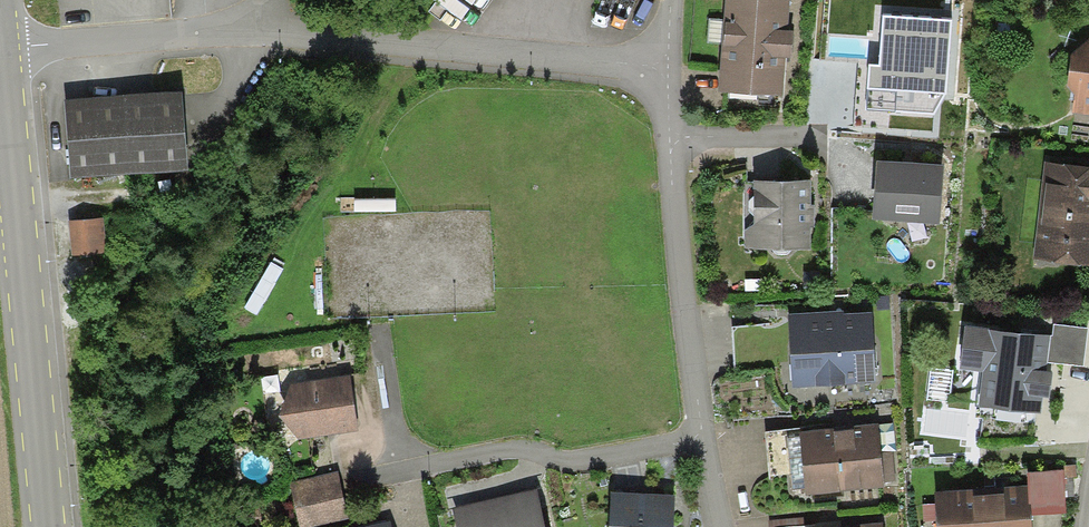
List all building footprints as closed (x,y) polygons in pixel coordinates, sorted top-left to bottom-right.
[(719,94),(785,98),(787,61),(793,61),(794,47),(794,33),(790,32),(791,0),(724,0),(719,94)] [(857,60),(851,127),(934,134),(936,109),(943,94),(955,95),(960,18),(916,15),(917,0),(824,0),(821,58),(857,60)] [(1068,91),(1074,95),(1072,116),(1088,118),(1088,42),(1070,60),(1068,91)] [(90,101),(64,103),(69,180),(188,172),(182,94),(90,101)] [(1034,263),(1088,267),(1088,166),(1042,162),(1034,263)] [(907,166),(878,164),(874,222),(939,226),(942,168),(907,166)] [(753,182),(754,223),(746,229),(746,248),(811,247),(811,227),(815,227),(815,216),(815,206),(811,206),(810,181),(753,182)] [(104,221),(70,223),(72,256),(106,254),(104,221)] [(842,313),(788,316),(792,389),(874,384),(870,316),(842,318),(842,313)] [(981,376),(977,408),(1038,416),(1041,398),(1048,399),(1051,375),(1043,374),(1044,361),(1081,366),(1086,330),(1055,326),(1053,340),(965,328),(959,373),(981,376)] [(351,379),(291,387),(279,417),(298,440),(359,432),(351,379)] [(824,427),(797,430),(802,477),(804,498),(884,490),(883,481),(880,454),(877,426),(858,428),(824,432),(824,427)] [(771,480),(802,477),(797,430),(766,434),(771,480)] [(892,453),(880,454),(883,481),(893,481),(892,453)] [(290,484),(301,526),(306,526),(349,516),(338,472),(290,484)] [(935,490),(937,526),(1031,526),(1030,514),(1027,484),(935,490)] [(454,510),(458,526),(546,526),(538,491),(485,503),(454,510)] [(609,526),(673,526),(673,495),(610,493),(609,526)]
